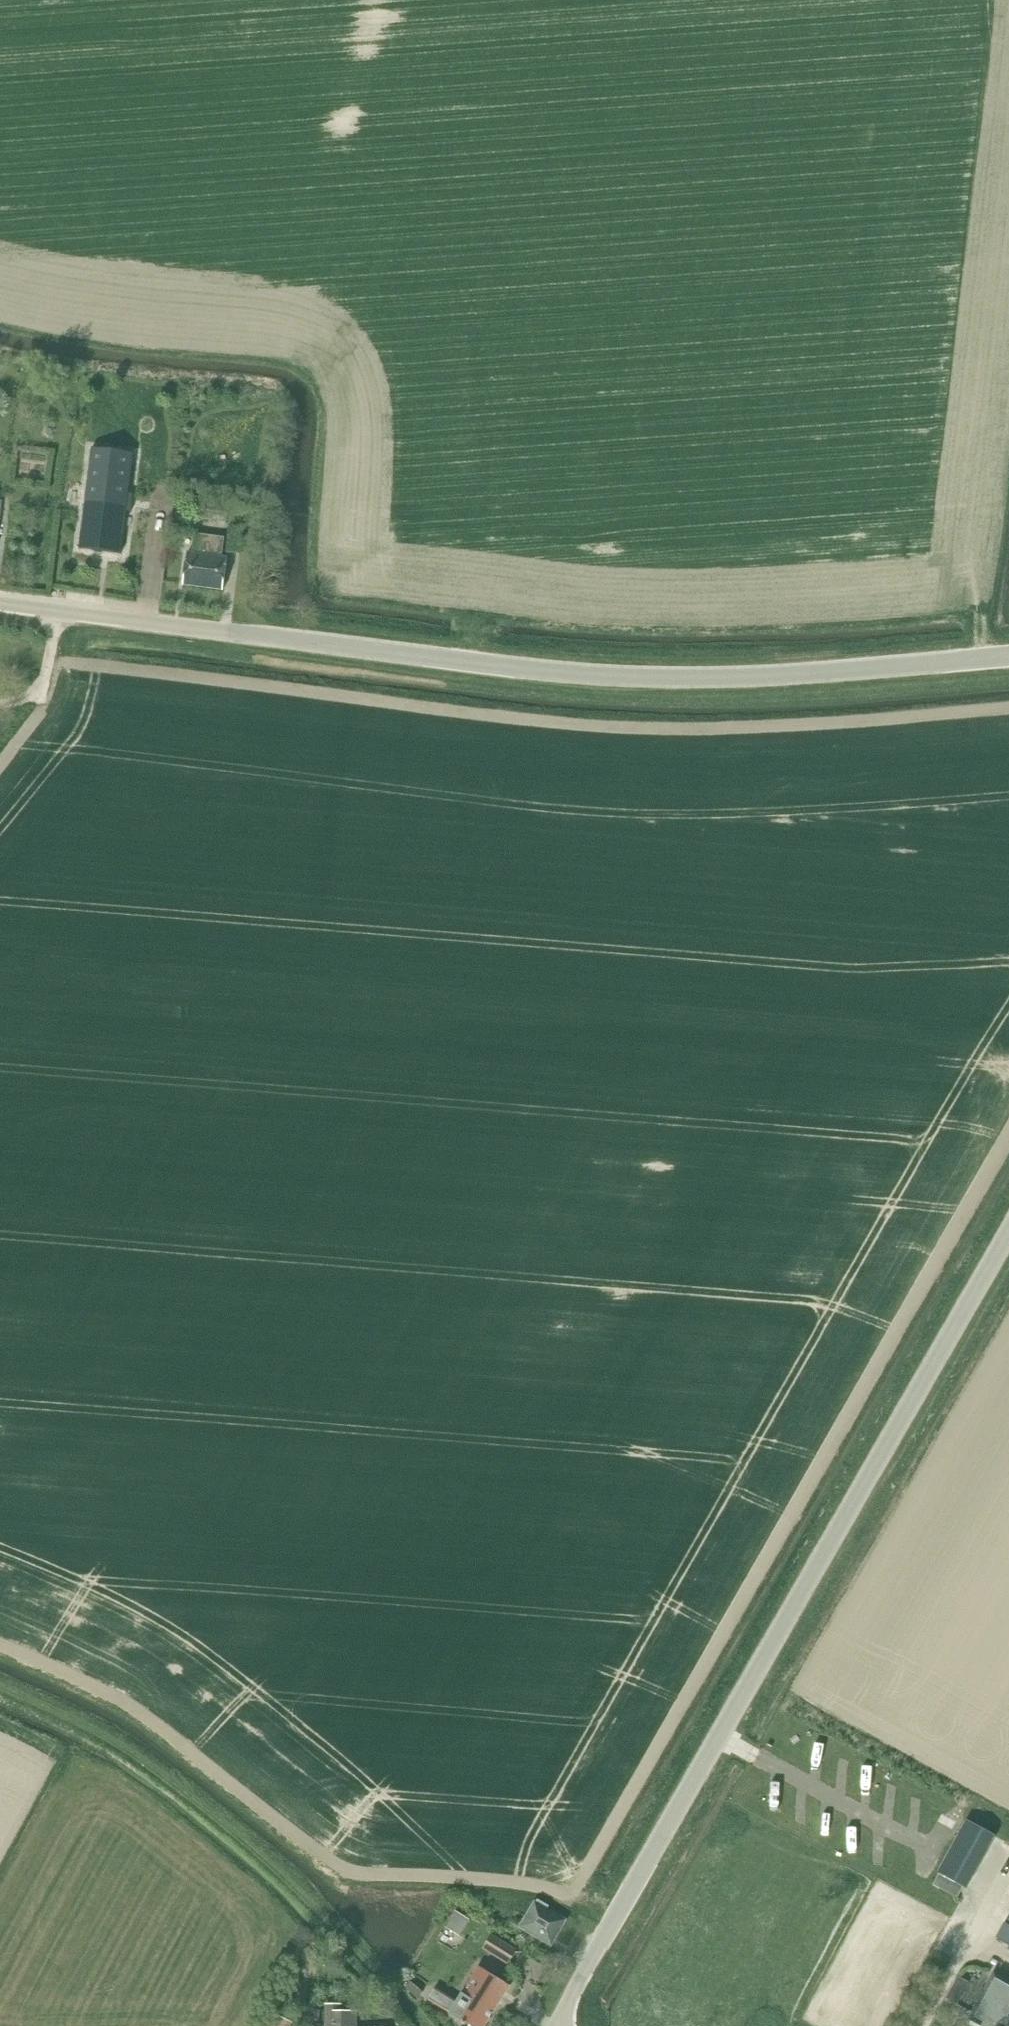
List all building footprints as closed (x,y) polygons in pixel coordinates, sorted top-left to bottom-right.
[(134,454),(92,449),(79,549),(121,554),(134,454)] [(198,500),(196,518),(226,522),(228,505),(198,500)] [(183,585),(223,590),(227,558),(222,557),(224,538),(195,534),(193,554),(187,553),(183,585)] [(932,1884),(957,1898),(964,1886),(968,1888),(996,1835),(966,1820),(938,1872),(939,1873),(932,1884)] [(551,1944),(564,1921),(546,1911),(549,1906),(538,1900),(522,1927),(551,1944)] [(461,1935),(470,1919),(456,1911),(447,1927),(461,1935)] [(998,1939),(1008,1946),(1008,1919),(998,1939)] [(507,1964),(516,1949),(492,1934),(483,1949),(507,1964)] [(450,2013),(471,2025),(485,2025),(510,1986),(479,1967),(457,2002),(435,1988),(428,1999),(450,2013)] [(1008,1979),(994,1972),(984,1991),(969,2019),(982,2025),(1008,2025),(1008,1978),(1008,1979)] [(417,1998),(422,1992),(410,1981),(405,1987),(417,1998)] [(355,2013),(340,2013),(340,2004),(326,2005),(327,2025),(355,2025),(355,2013)] [(267,2025),(291,2025),(293,2023),(274,2013),(267,2025)]
